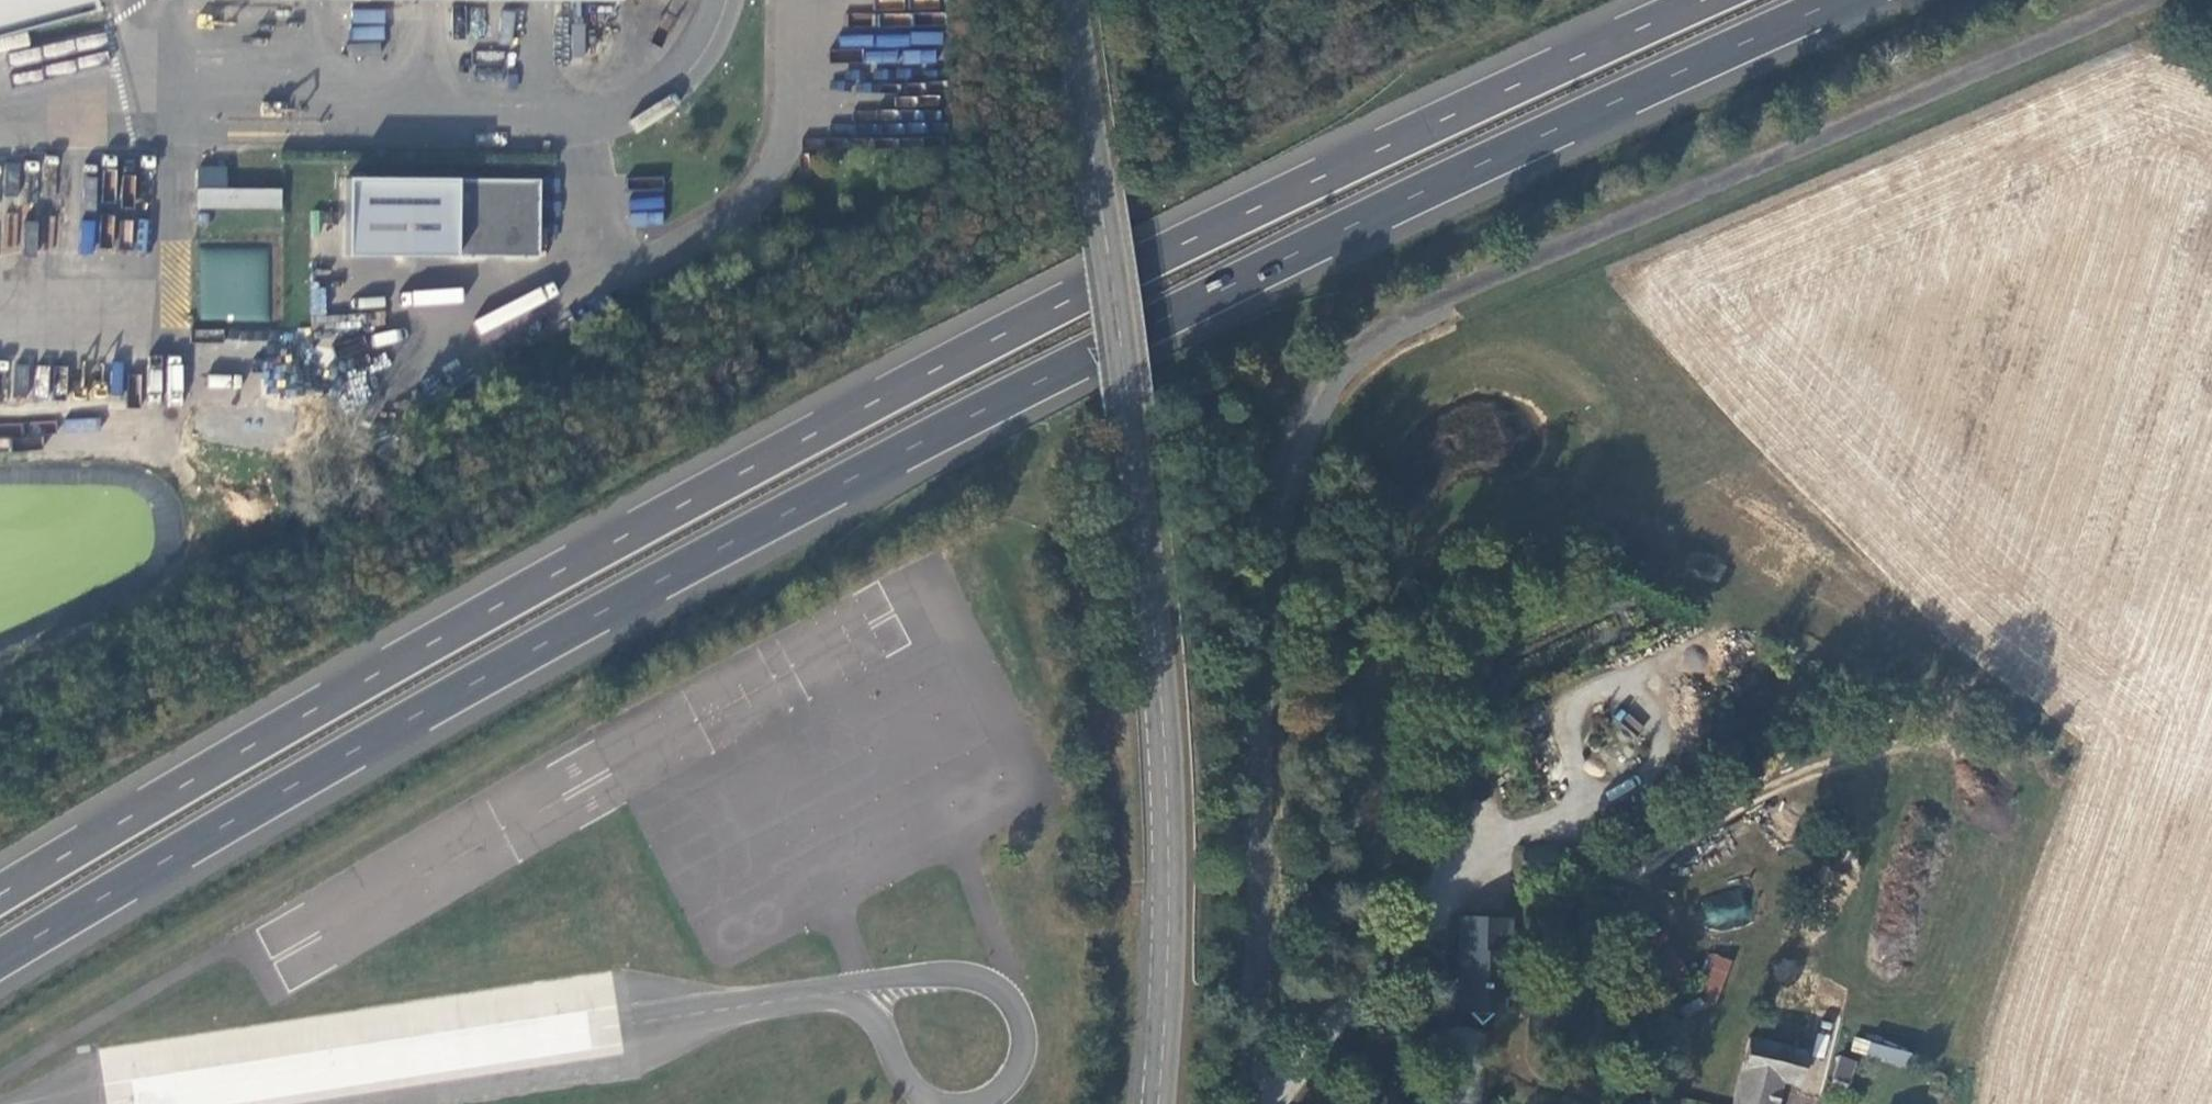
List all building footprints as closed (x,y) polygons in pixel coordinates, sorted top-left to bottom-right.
[(89,15),(85,0),(0,0),(0,39),(89,15)] [(385,10),(353,9),(351,39),(384,40),(385,10)] [(281,209),(282,188),(225,186),(226,166),(197,165),(196,206),(281,209)] [(349,253),(540,257),(541,179),(351,175),(349,253)] [(200,250),(198,321),(268,323),(269,294),(247,294),(248,266),(218,265),(219,251),(200,250)] [(344,349),(361,397),(402,382),(392,355),(404,351),(397,330),(344,349)] [(1742,889),(1700,897),(1707,928),(1748,920),(1742,889)] [(1456,995),(1455,1014),(1466,1014),(1478,1027),(1491,1015),(1502,1016),(1502,999),(1512,991),(1513,954),(1508,954),(1509,920),(1464,919),(1463,952),(1458,953),(1456,978),(1448,986),(1456,995)] [(1689,991),(1702,1011),(1705,1008),(1725,966),(1708,957),(1689,991)] [(1643,1020),(1656,1041),(1702,1011),(1689,991),(1643,1020)] [(1854,1038),(1850,1053),(1907,1067),(1910,1052),(1854,1038)] [(1775,1085),(1794,1091),(1802,1058),(1745,1041),(1728,1103),(1770,1103),(1775,1085)] [(1837,1056),(1833,1082),(1850,1085),(1854,1059),(1837,1056)]
